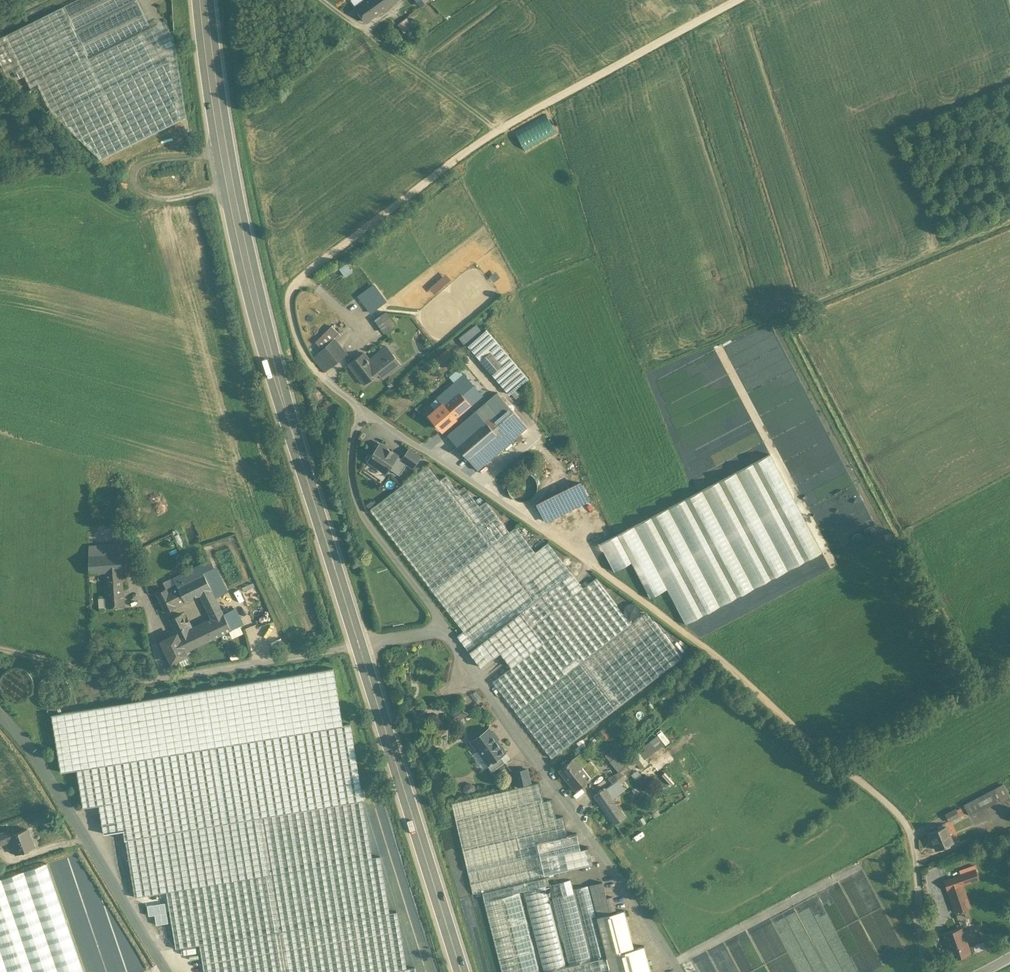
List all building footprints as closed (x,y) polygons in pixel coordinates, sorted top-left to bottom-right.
[(101,159),(186,117),(174,37),(159,45),(153,33),(137,0),(74,0),(0,37),(0,61),(2,65),(16,59),(30,87),(38,84),(51,111),(101,159)] [(351,0),(356,7),(366,21),(395,0),(352,0),(351,0)] [(406,17),(397,24),(404,33),(413,26),(406,17)] [(159,45),(174,37),(168,25),(153,33),(159,45)] [(17,72),(8,77),(11,82),(19,78),(17,72)] [(516,137),(523,150),(554,134),(546,120),(516,137)] [(444,272),(427,286),(431,292),(449,279),(444,272)] [(374,285),(358,296),(370,312),(386,301),(374,285)] [(394,325),(385,312),(382,315),(391,327),(394,325)] [(391,327),(382,315),(376,319),(385,331),(391,327)] [(476,325),(460,338),(466,346),(468,345),(483,334),(476,325)] [(334,328),(319,342),(324,347),(325,347),(332,341),(334,338),(337,340),(342,335),(334,328)] [(483,334),(468,345),(481,360),(499,345),(487,330),(483,334)] [(332,341),(344,357),(348,354),(337,340),(334,338),(332,341)] [(332,341),(325,347),(324,347),(320,351),(321,352),(316,355),(327,369),(344,357),(332,341)] [(499,345),(481,360),(492,374),(510,359),(499,345)] [(448,349),(436,358),(441,366),(454,356),(448,349)] [(364,353),(348,364),(364,384),(379,373),(379,372),(369,359),(364,353)] [(387,358),(384,353),(378,353),(369,359),(379,372),(379,373),(383,378),(401,365),(392,354),(387,358)] [(510,359),(492,374),(509,394),(527,379),(510,359)] [(481,395),(464,375),(460,378),(466,384),(459,390),(471,404),(481,395)] [(460,378),(453,384),(459,390),(466,384),(460,378)] [(453,384),(438,398),(443,404),(459,390),(453,384)] [(459,390),(443,404),(455,418),(471,404),(459,390)] [(494,413),(485,403),(448,435),(477,469),(514,438),(494,413)] [(443,404),(430,415),(442,429),(455,418),(443,404)] [(380,443),(371,456),(375,458),(372,463),(380,469),(381,467),(387,471),(389,468),(399,475),(407,464),(401,460),(402,459),(397,456),(398,456),(380,443)] [(402,459),(401,460),(407,464),(413,468),(420,457),(409,449),(402,459)] [(665,588),(680,620),(820,555),(772,454),(594,537),(610,571),(629,562),(646,597),(665,588)] [(484,526),(497,516),(487,503),(480,508),(468,492),(463,496),(449,477),(444,481),(432,465),(372,511),(433,590),(496,542),(484,526)] [(538,505),(544,520),(586,502),(580,487),(538,505)] [(535,552),(515,527),(509,531),(497,516),(484,526),(496,542),(433,590),(464,631),(457,636),(481,667),(500,652),(512,667),(493,681),(552,758),(682,657),(646,611),(631,624),(595,578),(583,588),(547,542),(535,552)] [(119,543),(89,546),(89,555),(120,553),(119,543)] [(120,553),(89,555),(89,573),(103,572),(121,570),(120,553)] [(200,594),(211,589),(204,571),(214,567),(210,558),(204,560),(205,561),(173,576),(177,584),(184,601),(200,594)] [(204,571),(211,589),(222,584),(214,567),(204,571)] [(121,570),(103,572),(104,592),(123,591),(121,570)] [(177,584),(166,588),(166,587),(157,592),(165,610),(184,601),(177,584)] [(211,589),(200,594),(205,604),(216,599),(211,589)] [(123,591),(104,592),(106,607),(125,606),(123,591)] [(216,599),(205,604),(208,611),(219,606),(216,599)] [(219,606),(208,611),(211,618),(222,613),(219,606)] [(234,608),(222,613),(230,630),(241,625),(234,608)] [(181,613),(170,618),(177,634),(188,628),(185,622),(181,613)] [(188,628),(177,634),(185,650),(230,630),(222,613),(211,618),(192,627),(188,628)] [(177,634),(161,641),(171,662),(187,654),(185,650),(177,634)] [(686,652),(679,644),(677,646),(683,654),(686,652)] [(477,702),(483,698),(476,688),(470,692),(477,702)] [(466,714),(460,706),(448,715),(454,723),(466,714)] [(504,752),(488,729),(471,741),(477,750),(479,748),(489,761),(489,762),(500,755),(504,752)] [(655,736),(639,750),(643,756),(660,742),(655,736)] [(583,744),(576,749),(580,753),(586,748),(583,744)] [(610,761),(621,751),(616,746),(605,756),(610,761)] [(639,750),(631,756),(641,769),(648,763),(643,756),(639,750)] [(621,751),(610,761),(618,771),(627,764),(630,762),(621,751)] [(573,758),(559,770),(576,790),(590,779),(581,768),(586,764),(587,763),(580,753),(573,759),(573,758)] [(500,755),(489,762),(489,761),(486,763),(491,770),(504,761),(500,755)] [(581,768),(590,779),(595,774),(586,764),(581,768)] [(627,764),(618,771),(622,776),(631,769),(627,764)] [(527,769),(513,772),(517,785),(530,782),(527,769)] [(539,782),(452,803),(467,872),(539,855),(539,856),(540,856),(537,842),(568,835),(564,816),(556,818),(552,799),(544,801),(539,782)] [(996,801),(1009,793),(1009,791),(1006,782),(990,790),(996,801)] [(464,794),(466,793),(467,791),(467,788),(466,786),(465,784),(463,783),(460,783),(458,784),(456,785),(455,787),(455,790),(456,792),(457,794),(459,795),(462,795),(464,794)] [(625,817),(612,798),(618,794),(612,786),(606,790),(605,788),(604,788),(604,787),(602,788),(603,789),(594,795),(614,824),(625,817)] [(990,790),(974,799),(980,809),(996,801),(990,790)] [(974,799),(963,805),(969,815),(980,809),(974,799)] [(363,800),(125,840),(135,897),(166,892),(176,948),(200,945),(199,944),(389,913),(380,856),(372,857),(363,800)] [(956,809),(945,814),(948,821),(959,815),(956,809)] [(931,820),(934,826),(946,822),(944,815),(931,820)] [(945,826),(927,833),(929,839),(931,838),(936,849),(952,842),(945,826)] [(27,828),(10,835),(12,839),(17,853),(34,847),(27,828)] [(0,832),(0,835),(3,843),(12,839),(10,835),(8,830),(0,832)] [(578,846),(573,850),(569,844),(558,850),(562,857),(559,858),(564,866),(570,862),(574,869),(575,871),(588,863),(578,846)] [(539,855),(467,872),(473,895),(482,893),(545,878),(544,877),(539,856),(539,855)] [(570,862),(564,866),(568,873),(574,869),(570,862)] [(0,879),(0,971),(84,971),(47,863),(0,879)] [(975,870),(945,880),(955,911),(969,907),(962,885),(978,879),(975,870)] [(550,893),(548,894),(547,891),(550,890),(548,885),(549,885),(547,877),(544,877),(545,878),(482,893),(484,901),(519,892),(539,971),(593,971),(608,968),(605,957),(591,961),(569,966),(552,899),(550,893)] [(549,885),(548,885),(550,890),(547,891),(548,894),(550,893),(552,899),(574,893),(571,879),(549,885)] [(602,882),(590,885),(594,901),(606,898),(602,882)] [(588,885),(575,889),(594,960),(605,957),(607,957),(597,917),(588,885)] [(483,901),(501,971),(539,971),(519,892),(484,901),(483,901)] [(574,893),(552,899),(569,966),(591,961),(574,893)] [(606,898),(594,901),(598,917),(616,912),(612,896),(606,898)] [(597,917),(607,957),(605,957),(608,968),(609,971),(651,971),(644,946),(634,948),(625,910),(616,912),(598,917),(597,917)] [(199,944),(200,945),(204,971),(387,971),(391,971),(407,969),(407,968),(397,911),(389,913),(199,944)] [(961,929),(939,937),(941,944),(946,942),(952,959),(969,953),(961,929)]
